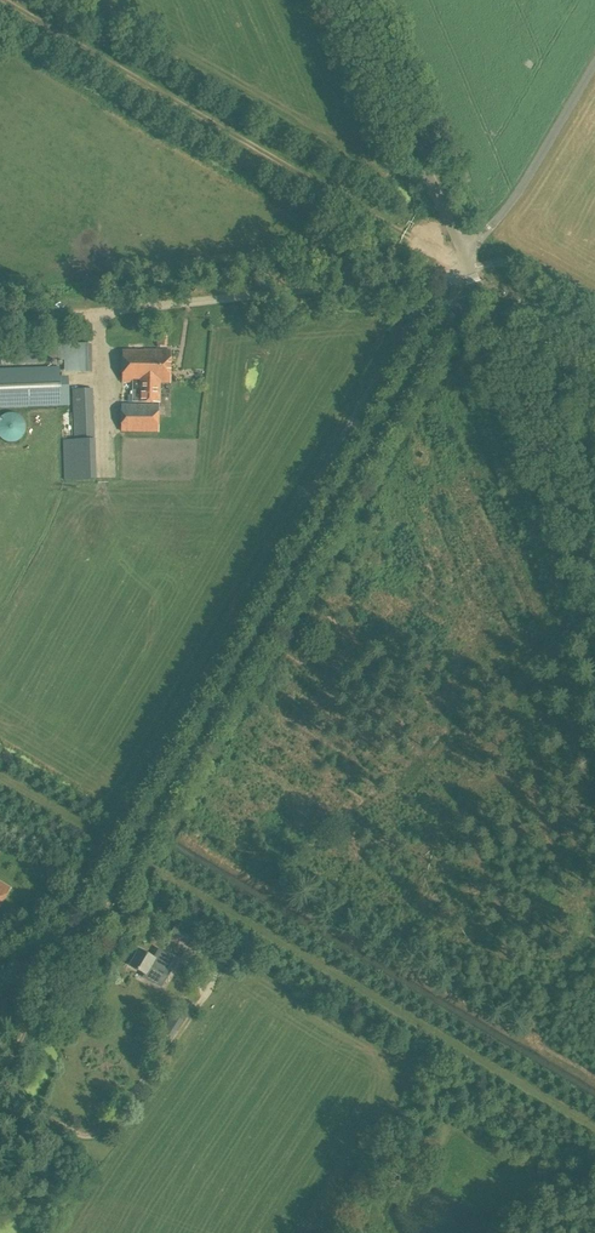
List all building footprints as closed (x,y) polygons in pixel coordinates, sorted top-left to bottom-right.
[(78,372),(92,371),(91,344),(77,345),(78,372)] [(169,382),(170,349),(122,349),(121,381),(133,381),(132,403),(159,403),(159,382),(169,382)] [(61,406),(60,366),(0,368),(0,408),(61,406)] [(83,389),(83,427),(97,427),(98,389),(83,389)] [(158,433),(159,405),(121,404),(121,432),(158,433)] [(13,442),(15,442),(18,441),(20,439),(22,438),(23,436),(24,433),(25,431),(26,428),(25,426),(25,424),(24,421),(23,419),(21,417),(19,415),(17,414),(15,413),(12,413),(10,413),(8,413),(5,414),(3,415),(1,416),(0,418),(0,437),(1,439),(3,440),(5,441),(8,442),(10,442),(13,442)] [(389,441),(403,418),(395,414),(381,436),(389,441)] [(73,440),(95,439),(94,429),(73,430),(73,440)] [(9,887),(0,881),(0,903),(9,887)] [(198,950),(203,940),(175,925),(170,935),(198,950)] [(154,958),(138,949),(128,966),(143,975),(142,977),(161,988),(169,975),(165,972),(169,964),(155,956),(154,958)] [(172,1037),(183,1021),(172,1014),(162,1030),(172,1037)]
